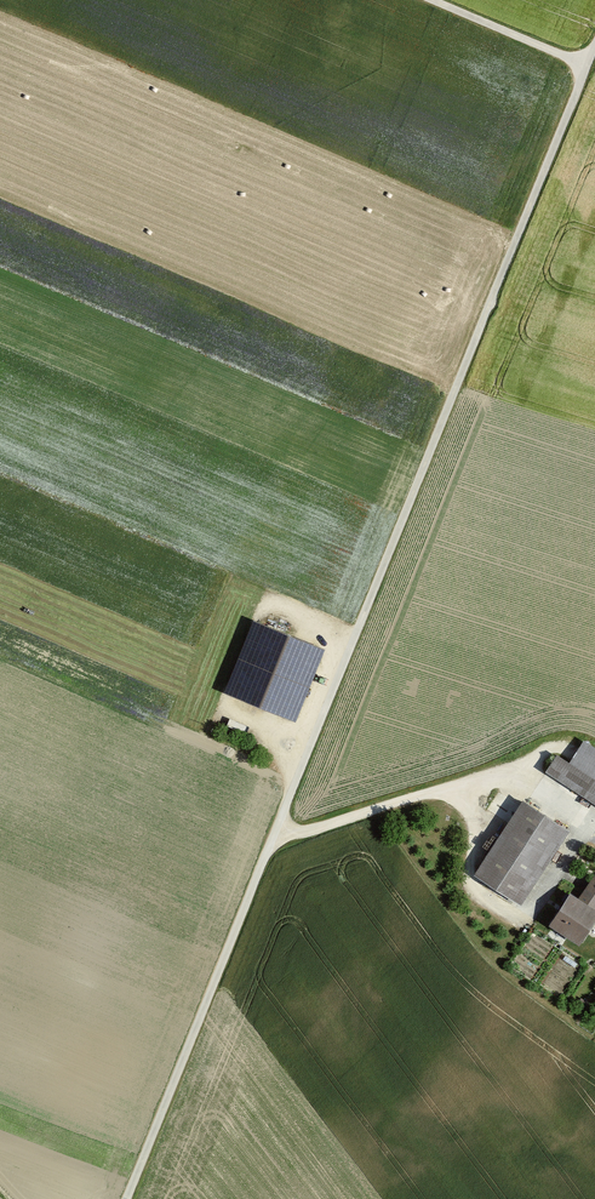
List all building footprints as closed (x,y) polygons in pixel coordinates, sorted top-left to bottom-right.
[(317,651),(248,623),(220,694),(289,721),(317,651)] [(541,772),(594,807),(594,752),(578,741),(565,762),(552,754),(541,772)] [(493,792),(494,794),(496,795),(497,796),(499,796),(501,796),(503,795),(504,793),(505,792),(505,790),(505,788),(504,786),(502,785),(501,784),(499,784),(497,785),(495,786),(494,788),(493,790),(493,792)] [(474,798),(475,800),(476,802),(478,803),(480,803),(482,803),(484,802),(485,800),(486,798),(486,796),(485,794),(484,793),(483,792),(481,791),(479,791),(477,791),(475,793),(474,794),(474,796),(474,798)] [(485,805),(486,807),(488,808),(490,809),(492,810),(494,809),(495,808),(497,807),(497,805),(498,803),(497,801),(496,800),(495,798),(493,798),(491,797),(489,798),(487,799),(486,801),(485,803),(485,805)] [(517,801),(469,875),(514,904),(562,831),(517,801)] [(573,947),(593,915),(590,913),(594,905),(594,882),(587,877),(573,899),(563,893),(542,927),(573,947)]
